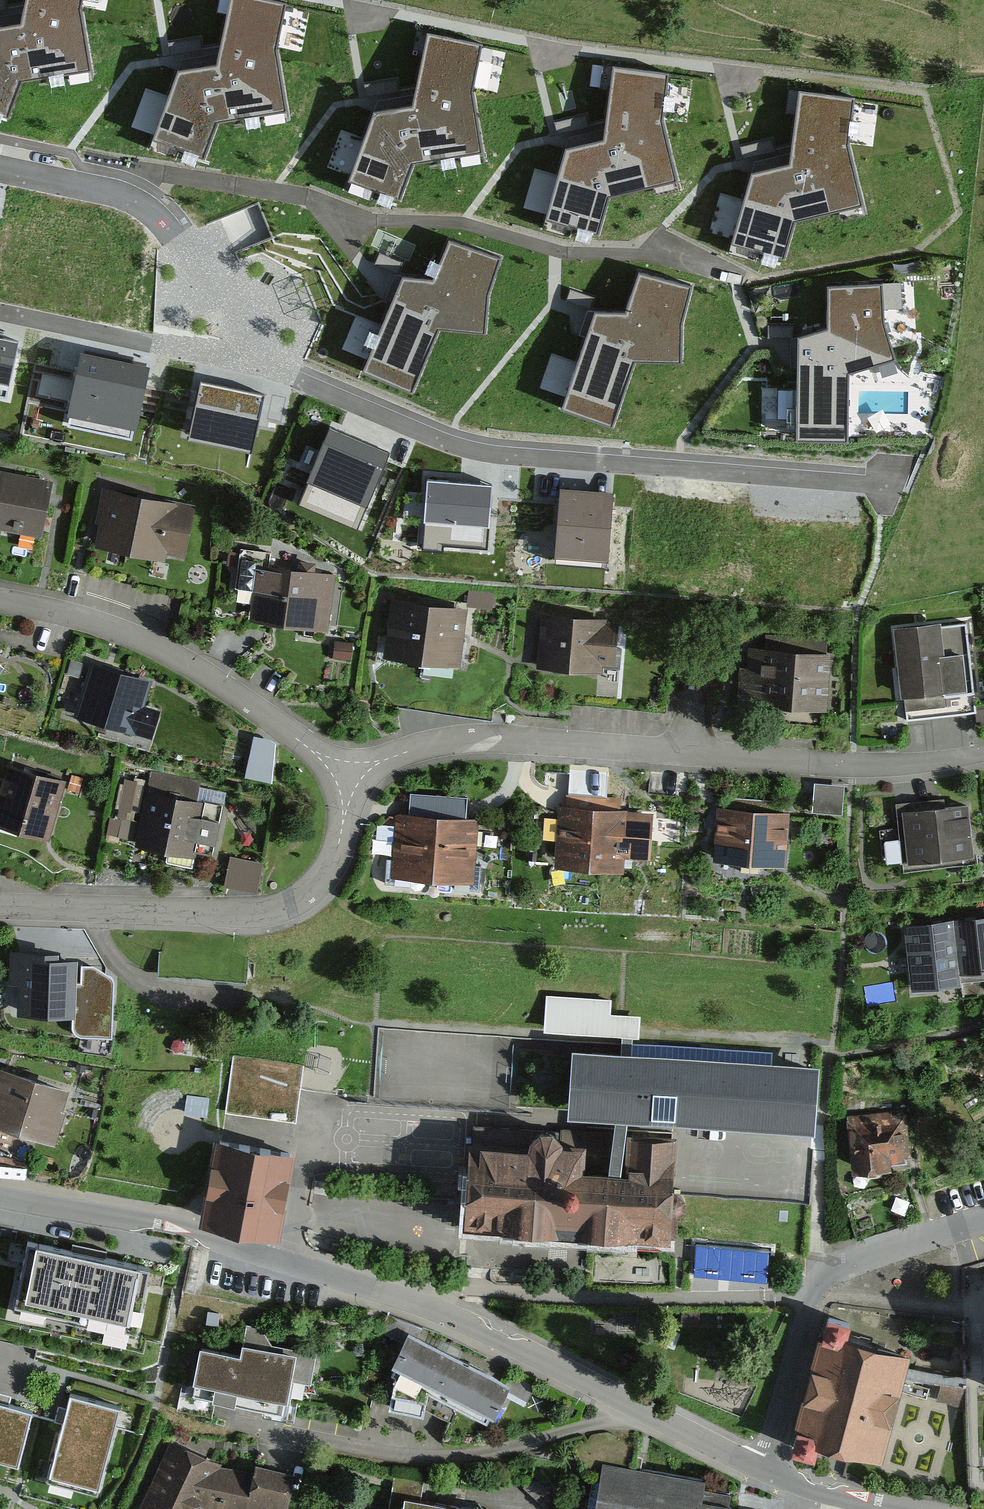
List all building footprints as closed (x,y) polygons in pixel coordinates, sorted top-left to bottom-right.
[(16,18),(0,22),(0,110),(13,113),(24,76),(91,65),(81,0),(21,0),(16,18)] [(279,0),(226,0),(214,59),(175,66),(155,137),(208,152),(219,115),(286,99),(278,47),(289,2),(279,0)] [(480,46),(430,37),(415,104),(376,109),(356,180),(409,195),(420,158),(487,142),(473,81),(480,46)] [(669,81),(612,74),(602,149),(565,158),(545,230),(599,245),(609,207),(677,191),(663,130),(669,81)] [(798,109),(799,91),(781,90),(780,109),(798,109)] [(848,152),(853,108),(800,99),(790,175),(751,184),(732,253),(784,268),(795,231),(861,215),(848,152)] [(534,171),(529,210),(549,213),(554,173),(534,171)] [(722,197),(715,231),(734,235),(741,201),(722,197)] [(504,260),(452,239),(437,276),(404,271),(363,373),(417,388),(442,328),(489,332),(494,289),(504,260)] [(683,326),(696,290),(644,272),(628,313),(597,310),(558,410),(608,430),(633,365),(681,365),(683,326)] [(883,327),(882,289),(827,290),(826,334),(796,342),(795,449),(850,450),(850,381),(895,364),(883,327)] [(10,395),(21,344),(0,339),(0,393),(10,395)] [(147,370),(82,356),(69,415),(135,429),(147,370)] [(261,397),(202,384),(191,439),(250,452),(261,397)] [(387,454),(332,432),(302,504),(356,527),(387,454)] [(0,469),(0,470),(0,525),(43,534),(54,479),(0,469)] [(495,479),(429,475),(424,546),(448,548),(448,541),(491,544),(495,479)] [(185,503),(114,489),(103,545),(173,559),(185,503)] [(548,490),(544,545),(604,549),(609,494),(548,490)] [(336,581),(256,570),(248,625),(328,637),(336,581)] [(465,614),(393,603),(385,660),(456,671),(465,614)] [(606,623),(541,619),(538,670),(603,674),(606,623)] [(966,626),(894,634),(903,720),(975,713),(966,626)] [(832,659),(752,647),(743,710),(823,722),(832,659)] [(137,688),(76,665),(56,719),(117,742),(137,688)] [(247,774),(275,778),(281,739),(253,735),(247,774)] [(5,767),(0,779),(0,831),(37,845),(59,789),(5,767)] [(815,782),(814,811),(845,812),(846,783),(815,782)] [(197,802),(134,786),(119,844),(182,860),(197,802)] [(723,803),(716,802),(712,856),(786,862),(790,808),(784,807),(785,798),(724,794),(723,803)] [(958,795),(896,801),(902,861),(973,854),(967,799),(958,800),(958,795)] [(559,855),(602,858),(606,811),(563,807),(559,855)] [(606,811),(602,858),(618,860),(618,849),(646,852),(649,814),(606,811)] [(431,883),(438,824),(402,820),(395,879),(431,883)] [(468,887),(474,828),(438,824),(431,883),(468,887)] [(231,856),(228,886),(261,890),(264,859),(231,856)] [(954,915),(961,979),(983,977),(983,911),(954,915)] [(954,915),(904,920),(911,985),(961,979),(954,915)] [(58,948),(10,948),(10,982),(17,982),(17,1012),(76,1013),(77,954),(58,953),(58,948)] [(814,1141),(819,1073),(571,1056),(566,1124),(615,1127),(613,1136),(625,1137),(626,1128),(814,1141)] [(0,1073),(0,1141),(10,1145),(13,1136),(54,1148),(70,1093),(0,1073)] [(906,1108),(847,1114),(853,1166),(912,1159),(906,1108)] [(669,1251),(677,1141),(625,1137),(613,1136),(473,1127),(465,1237),(669,1251)] [(290,1154),(222,1142),(208,1222),(275,1234),(290,1154)] [(159,1273),(23,1244),(6,1320),(143,1349),(159,1273)] [(240,1347),(201,1339),(192,1387),(262,1401),(261,1408),(286,1414),(294,1374),(311,1378),(316,1351),(272,1342),(260,1325),(245,1322),(240,1347)] [(489,1386),(388,1331),(368,1367),(469,1422),(489,1386)] [(818,1337),(790,1446),(880,1469),(908,1360),(818,1337)] [(70,1391),(48,1477),(97,1489),(119,1404),(70,1391)] [(18,1457),(32,1405),(0,1397),(0,1452),(18,1457)] [(132,1508),(176,1508),(177,1507),(187,1508),(272,1508),(280,1476),(160,1444),(132,1508)] [(604,1462),(596,1508),(726,1508),(727,1502),(700,1498),(703,1479),(604,1462)] [(419,1504),(423,1482),(395,1477),(389,1508),(443,1508),(419,1504)]
